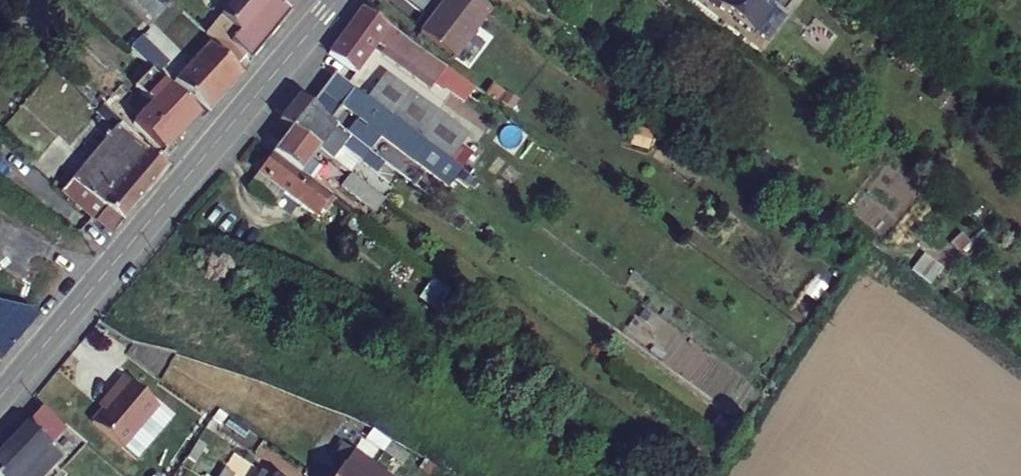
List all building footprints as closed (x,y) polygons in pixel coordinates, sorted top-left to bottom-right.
[(257,0),(242,0),(213,35),(251,72),(297,16),(290,10),(289,12),(283,7),(280,11),(271,3),(266,8),(257,0)] [(266,8),(271,3),(280,11),(283,7),(289,12),(290,10),(297,16),(311,0),(257,0),(266,8)] [(420,29),(456,57),(492,8),(482,0),(442,0),(420,29)] [(704,5),(706,3),(740,29),(759,3),(769,10),(777,0),(698,0),(704,5)] [(378,41),(465,104),(475,88),(361,6),(328,51),(329,53),(355,72),(378,41)] [(137,38),(130,46),(167,81),(175,89),(181,81),(137,38)] [(251,77),(217,44),(181,81),(214,114),(251,77)] [(469,132),(386,72),(367,96),(450,158),(469,132)] [(355,120),(361,124),(353,134),(370,147),(381,133),(438,174),(450,158),(367,96),(336,74),(313,104),(333,119),(345,102),(360,113),(355,120)] [(158,91),(155,89),(149,95),(171,116),(160,128),(178,145),(204,117),(175,89),(167,81),(158,91)] [(347,139),(337,132),(341,125),(333,119),(313,104),(298,93),(278,118),(290,127),(318,148),(351,173),(352,174),(359,165),(340,150),(347,139)] [(116,232),(174,165),(126,124),(69,191),(116,232)] [(318,148),(290,127),(272,151),(301,173),(318,148)] [(178,145),(160,128),(152,135),(170,153),(178,145)] [(272,151),(257,171),(279,186),(314,210),(327,192),(301,173),(272,151)] [(438,174),(448,181),(461,166),(450,158),(438,174)] [(271,197),(279,186),(257,171),(250,181),(271,197)] [(352,174),(351,173),(343,185),(359,197),(368,186),(352,174)] [(385,235),(354,213),(344,225),(357,234),(354,238),(374,252),(385,235)] [(951,299),(962,282),(923,256),(912,274),(951,299)] [(25,304),(0,299),(0,356),(36,313),(25,304)] [(123,374),(113,387),(118,390),(111,399),(141,423),(158,402),(123,374)] [(118,390),(113,387),(107,395),(111,399),(118,390)] [(107,395),(99,404),(104,408),(111,399),(107,395)] [(141,423),(111,399),(104,408),(93,421),(122,446),(141,423)] [(41,404),(22,424),(44,444),(63,422),(41,404)] [(46,470),(32,458),(44,444),(22,424),(0,449),(0,475),(41,475),(46,470)] [(391,439),(373,426),(367,436),(385,448),(391,439)] [(404,460),(410,451),(391,439),(385,448),(404,460)] [(375,464),(341,440),(329,458),(339,465),(332,475),(367,475),(375,464)] [(32,458),(46,470),(58,456),(44,444),(32,458)] [(375,464),(367,475),(392,475),(375,464)]
